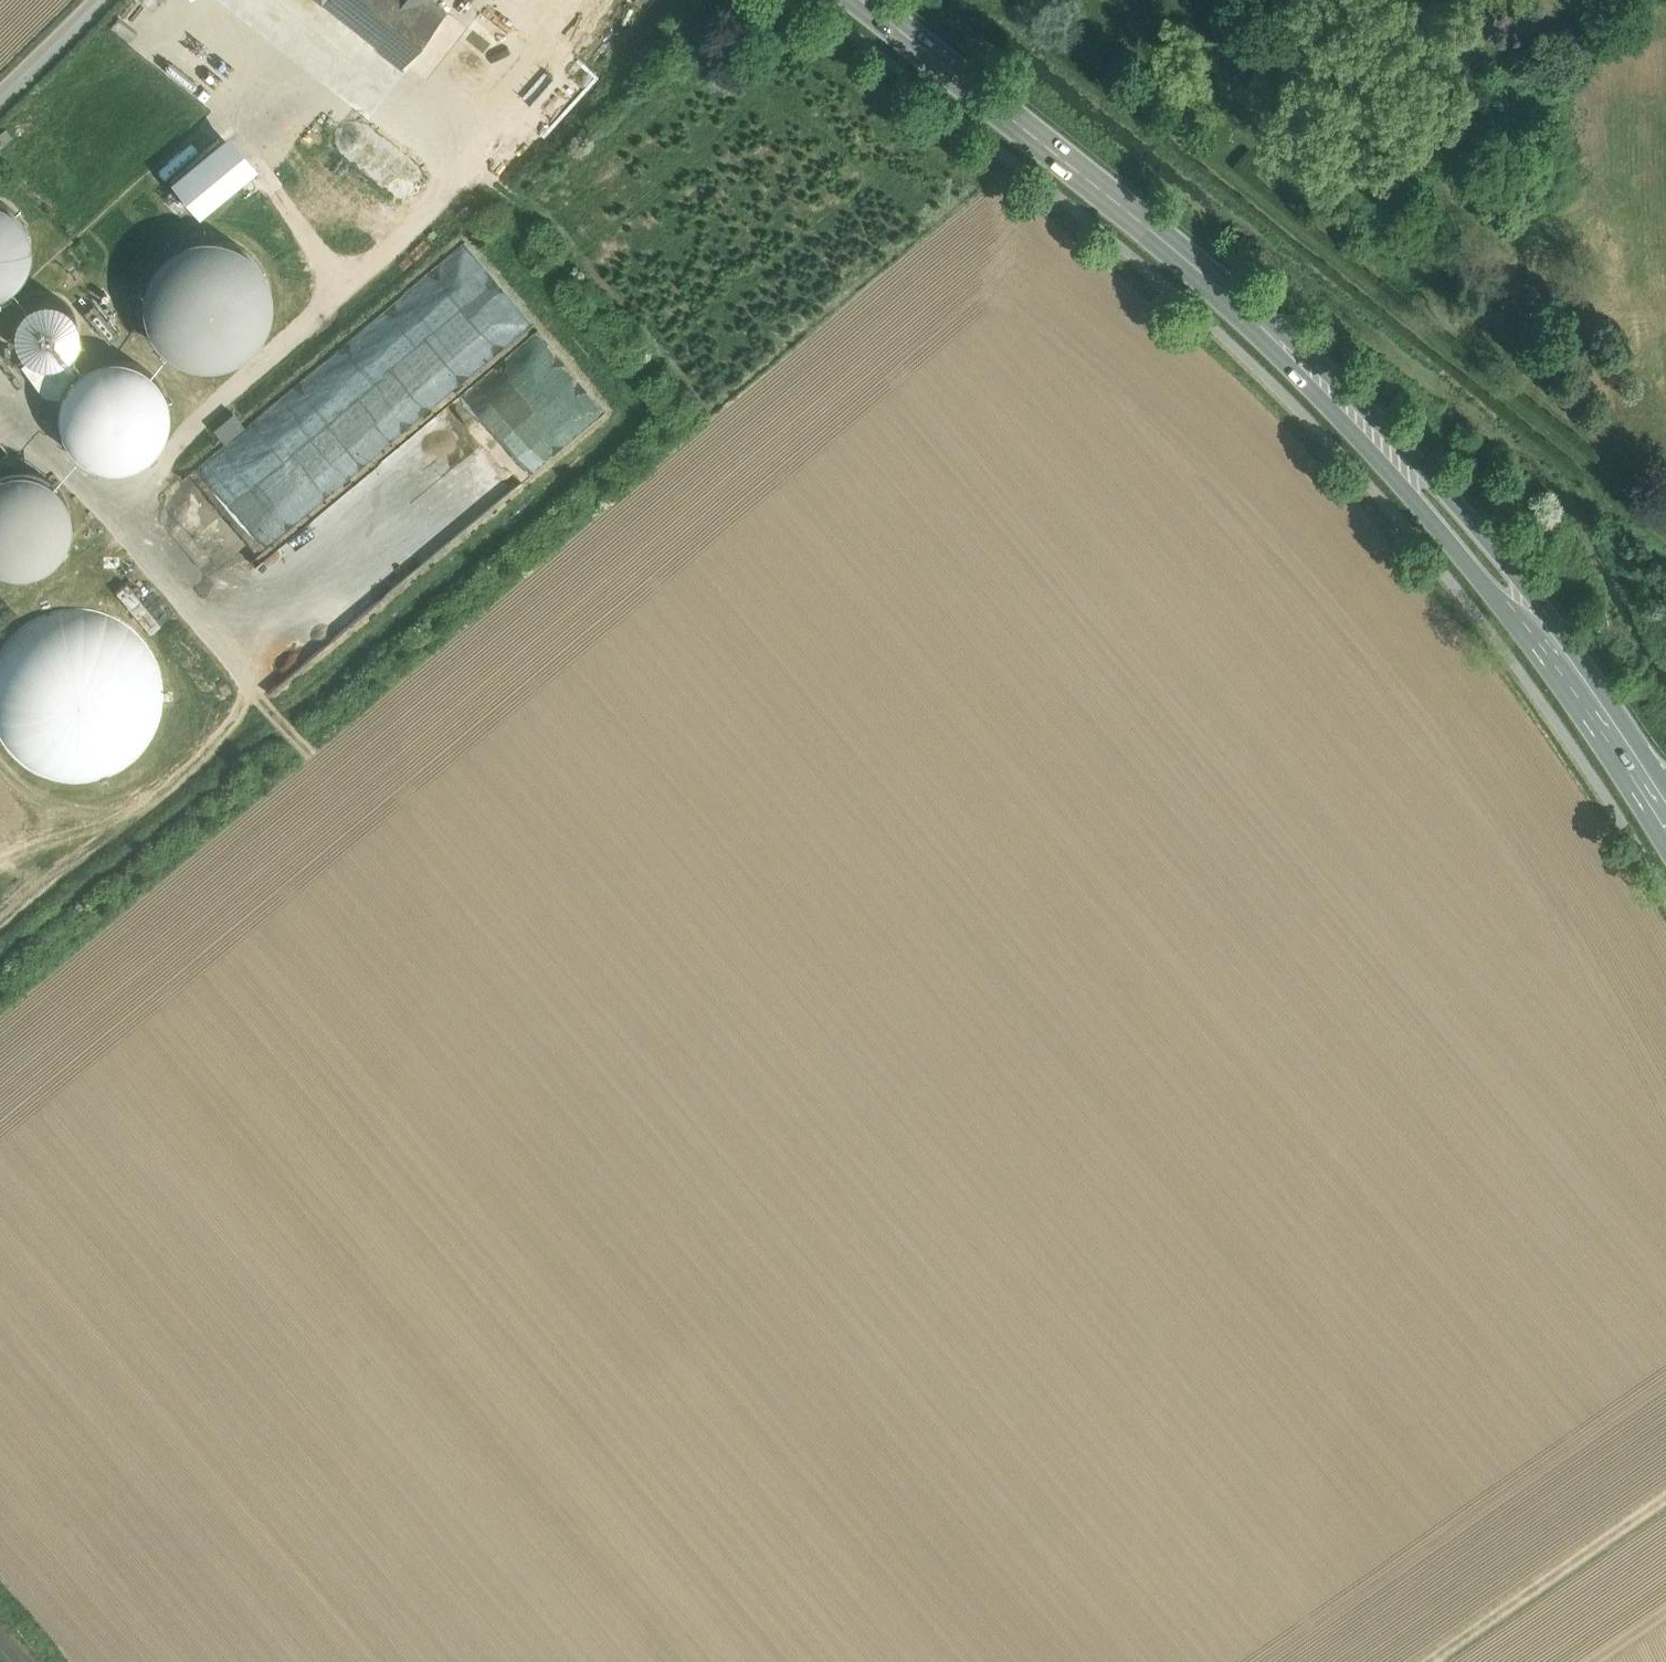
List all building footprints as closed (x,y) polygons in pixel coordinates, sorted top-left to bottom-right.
[(406,64),(448,11),(434,0),(325,0),(406,64)] [(386,178),(409,155),(369,114),(346,137),(386,178)] [(256,166),(225,133),(218,139),(247,173),(256,166)] [(247,173),(218,139),(170,178),(199,213),(247,173)] [(4,287),(15,279),(24,267),(28,254),(29,239),(26,225),(19,213),(8,203),(0,199),(0,289),(4,287)] [(191,362),(208,364),(224,361),(240,354),(253,343),(262,329),(268,313),(270,296),(267,280),(260,265),(249,252),(235,242),(219,236),(202,235),(185,238),(170,245),(157,256),(147,269),(142,285),(140,302),(143,319),(150,334),(161,347),(175,357),(191,362)] [(31,357),(41,360),(53,359),(63,354),(71,346),(75,336),(76,324),(73,314),(67,304),(58,298),(47,295),(36,296),(25,301),(18,309),(13,319),(12,330),(15,341),(21,350),(31,357)] [(102,466),(118,466),(133,462),(147,454),(157,443),(164,429),(167,414),(166,398),(160,384),(150,371),(137,363),(122,358),(107,357),(91,361),(78,369),(67,380),(60,394),(57,410),(59,425),(65,440),(75,452),(88,461),(102,466)] [(234,409),(214,426),(226,439),(245,422),(234,409)] [(17,572),(32,570),(45,563),(56,554),(64,541),(68,527),(68,512),(64,498),(56,486),(44,476),(31,470),(16,468),(1,470),(0,471),(0,569),(2,570),(17,572)] [(62,782),(82,783),(101,779),(120,771),(136,760),(149,745),(158,727),(163,708),(164,688),(160,669),(152,651),(140,635),(125,622),(107,612),(88,607),(68,607),(49,610),(31,618),(15,630),(2,645),(0,649),(0,741),(10,755),(25,768),(43,777),(62,782)]
